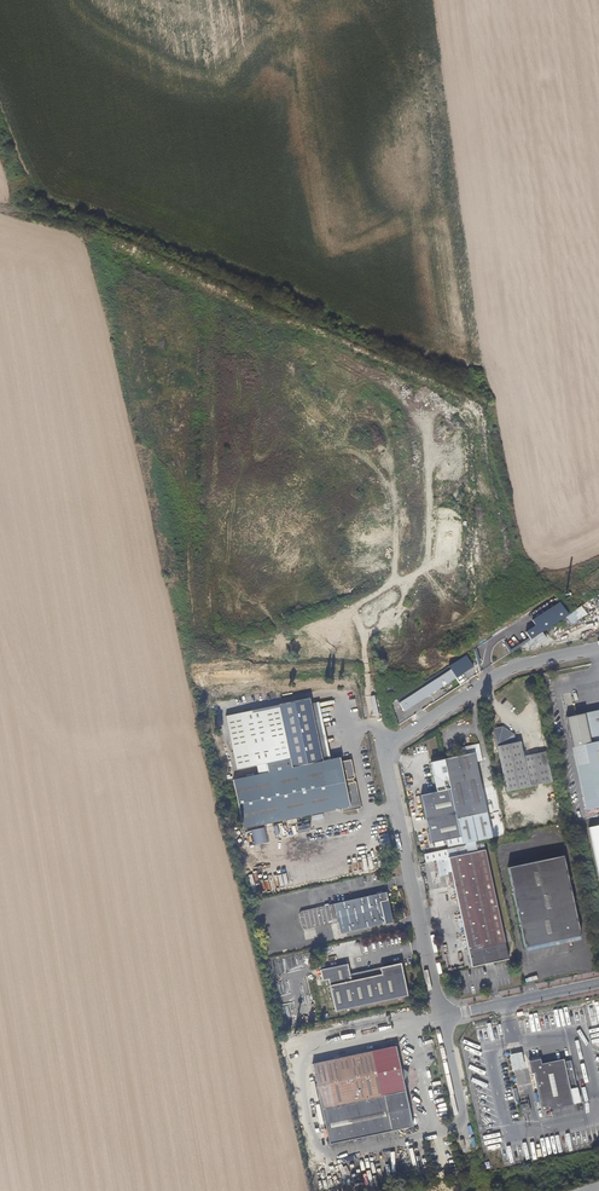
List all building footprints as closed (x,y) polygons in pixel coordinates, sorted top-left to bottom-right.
[(531,640),(569,615),(560,602),(533,620),(536,625),(526,632),(531,640)] [(466,655),(450,666),(457,677),(474,667),(466,655)] [(450,670),(398,703),(403,711),(456,678),(450,670)] [(324,749),(317,750),(305,692),(304,688),(220,704),(232,757),(251,753),(262,751),(264,760),(253,763),(227,768),(238,817),(337,795),(338,799),(357,795),(351,768),(349,769),(349,765),(350,765),(346,748),(336,750),(335,746),(324,749)] [(324,749),(312,691),(305,692),(317,750),(324,749)] [(582,714),(565,718),(585,809),(598,806),(598,711),(582,714)] [(512,735),(499,728),(491,730),(505,791),(549,781),(542,752),(520,757),(518,743),(513,744),(512,735)] [(460,748),(461,755),(442,760),(445,773),(449,789),(449,791),(454,814),(456,821),(461,844),(461,845),(474,842),(490,839),(490,837),(497,835),(496,829),(489,831),(474,764),(481,762),(476,744),(460,748)] [(251,753),(253,763),(264,760),(262,751),(251,753)] [(445,840),(446,847),(461,844),(456,821),(454,814),(449,791),(449,789),(420,795),(430,843),(445,840)] [(589,828),(598,876),(598,826),(589,828)] [(471,966),(508,959),(482,843),(474,844),(474,842),(461,845),(445,849),(423,853),(425,861),(435,859),(438,875),(450,873),(471,966)] [(562,857),(506,868),(523,944),(571,933),(572,937),(579,936),(562,857)] [(392,924),(385,894),(301,912),(300,914),(303,929),(305,930),(338,924),(340,935),(392,924)] [(525,952),(580,939),(579,936),(572,937),(571,933),(523,944),(525,952)] [(351,977),(350,973),(322,979),(323,983),(329,982),(331,991),(389,979),(404,976),(403,971),(401,972),(400,966),(351,977)] [(349,967),(321,973),(322,979),(350,973),(349,967)] [(404,976),(389,979),(331,991),(334,1007),(408,991),(404,976)] [(409,998),(408,991),(334,1007),(336,1014),(409,998)] [(407,1067),(402,1046),(318,1064),(336,1144),(419,1126),(411,1091),(414,1086),(412,1076),(414,1072),(407,1067)] [(509,1054),(512,1069),(525,1066),(522,1051),(509,1054)] [(540,1064),(538,1058),(528,1060),(530,1075),(532,1074),(540,1112),(572,1105),(562,1060),(540,1064)]
